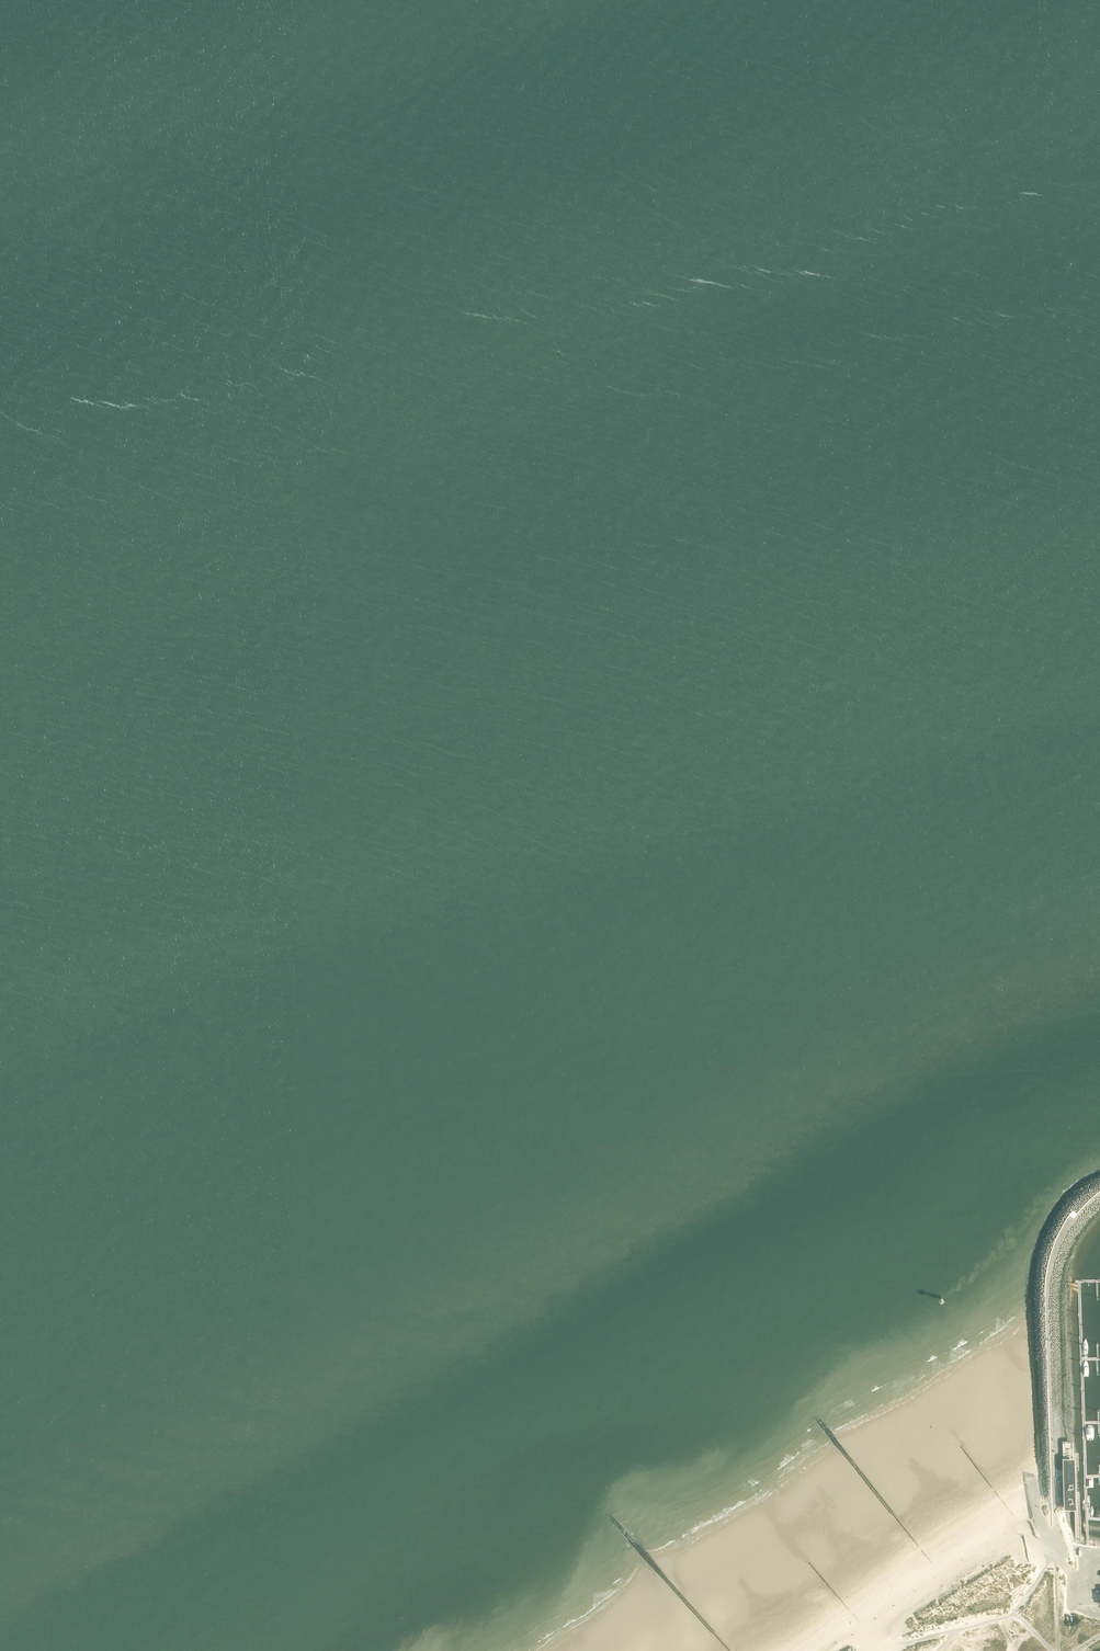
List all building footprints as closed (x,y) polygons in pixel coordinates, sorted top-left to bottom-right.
[(1062,1470),(1057,1470),(1058,1509),(1064,1508),(1066,1508),(1076,1508),(1078,1508),(1078,1495),(1075,1495),(1074,1468),(1077,1468),(1076,1454),(1072,1454),(1067,1454),(1066,1454),(1066,1459),(1064,1459),(1065,1470),(1062,1470)] [(1088,1550),(1086,1562),(1099,1564),(1099,1552),(1088,1550)] [(1028,1598),(1041,1608),(1046,1602),(1033,1592),(1028,1598)]
